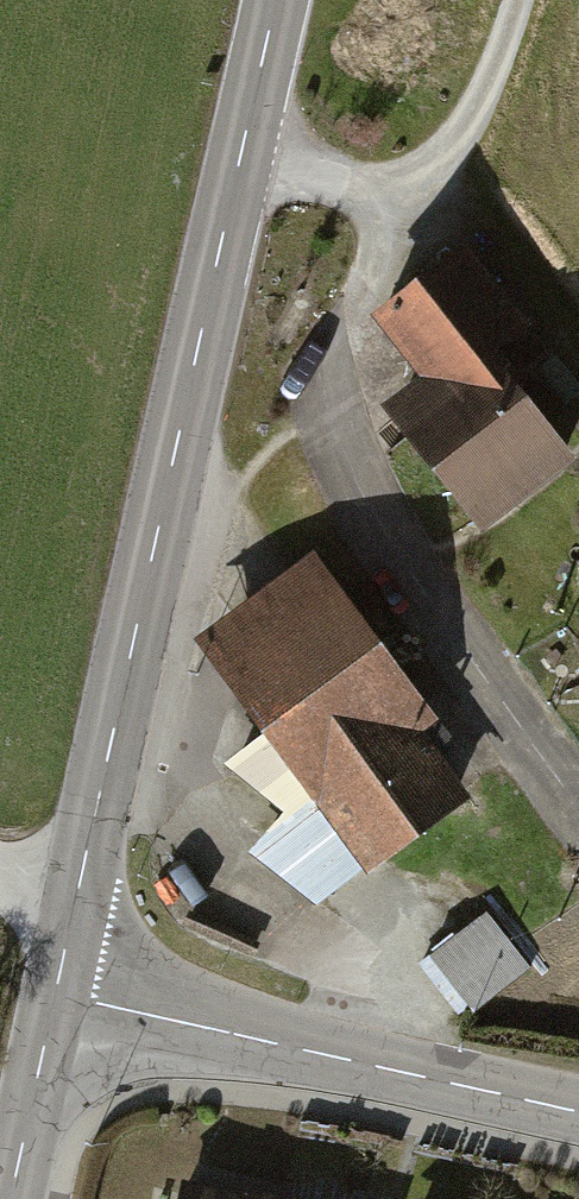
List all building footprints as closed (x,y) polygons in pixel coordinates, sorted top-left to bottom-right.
[(541,318),(473,224),(381,290),(428,355),(393,380),(488,513),(577,450),(502,346),(541,318)] [(319,566),(202,647),(363,876),(462,807),(423,752),(441,740),(319,566)] [(493,904),(434,950),(479,1006),(538,959),(493,904)] [(195,1190),(193,1198),(234,1198),(195,1190)]
